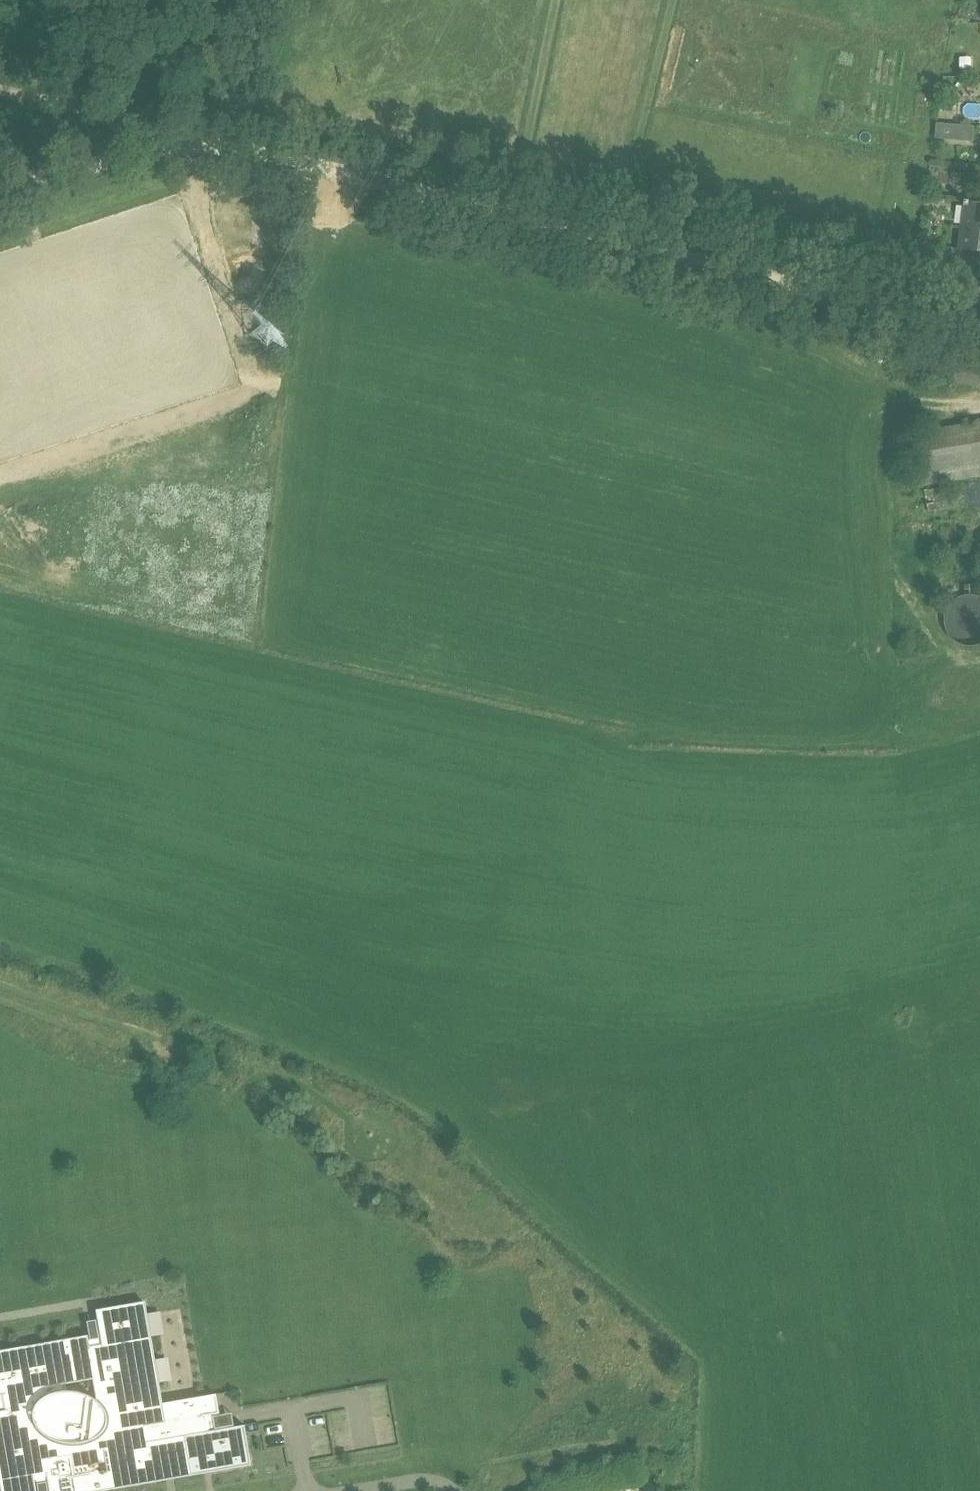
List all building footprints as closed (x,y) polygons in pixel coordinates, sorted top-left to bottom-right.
[(963,125),(961,141),(972,142),(973,126),(963,125)] [(979,277),(979,204),(966,202),(967,201),(962,200),(961,205),(963,205),(957,248),(965,249),(962,275),(979,277)] [(979,476),(979,421),(910,433),(919,486),(979,476)] [(959,506),(955,484),(923,490),(927,512),(959,506)] [(89,1347),(87,1336),(1,1350),(0,1351),(0,1395),(3,1395),(5,1410),(0,1411),(0,1485),(1,1490),(36,1490),(34,1477),(40,1476),(46,1475),(49,1490),(101,1490),(194,1475),(226,1470),(251,1465),(246,1435),(245,1432),(244,1425),(215,1430),(212,1416),(213,1416),(212,1415),(219,1414),(216,1395),(216,1393),(205,1395),(195,1396),(161,1402),(146,1314),(144,1302),(96,1310),(102,1344),(89,1346),(89,1347)]
